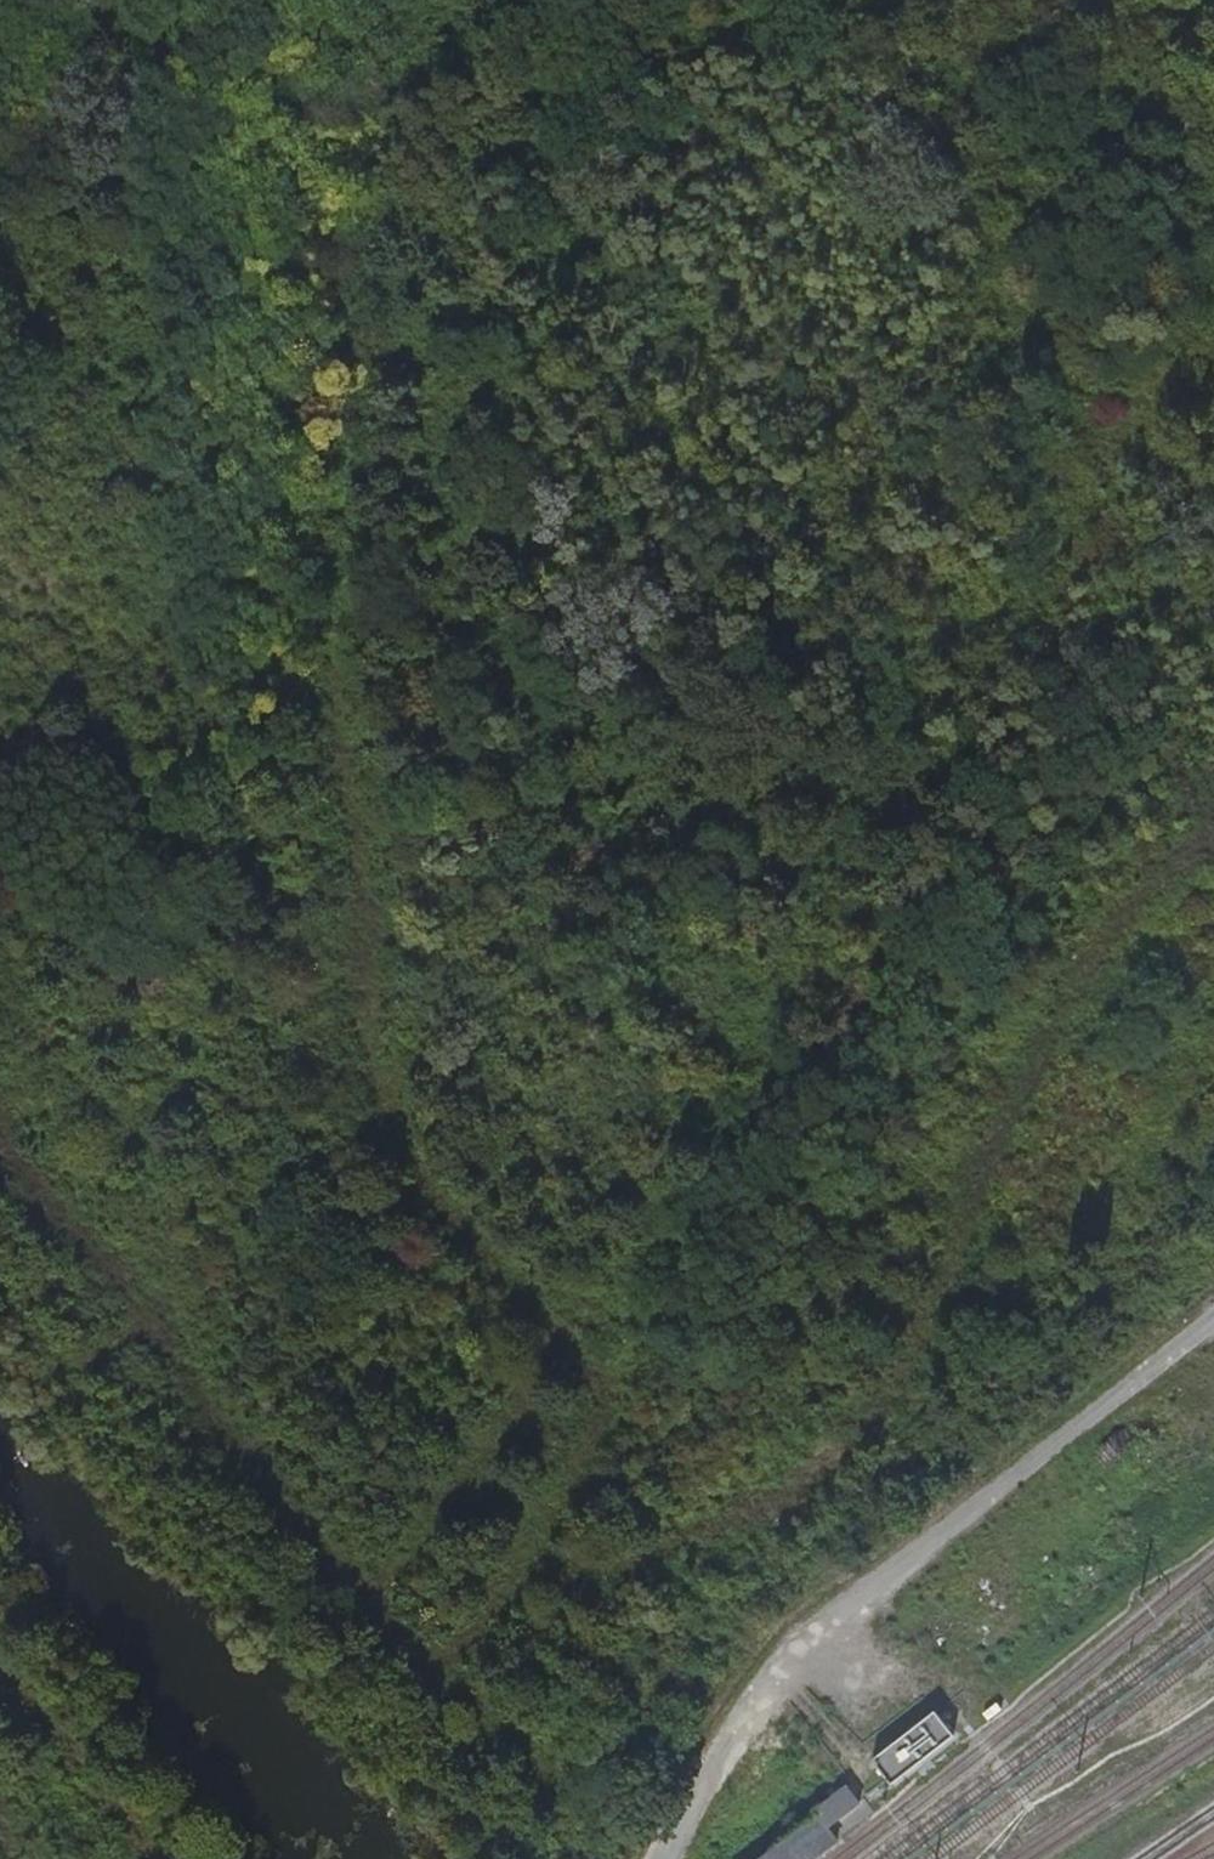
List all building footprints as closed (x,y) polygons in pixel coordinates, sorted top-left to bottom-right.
[(955,1736),(937,1713),(874,1760),(892,1784),(955,1736)] [(839,1843),(831,1831),(864,1807),(849,1787),(818,1810),(817,1817),(759,1858),(816,1858),(839,1843)]
